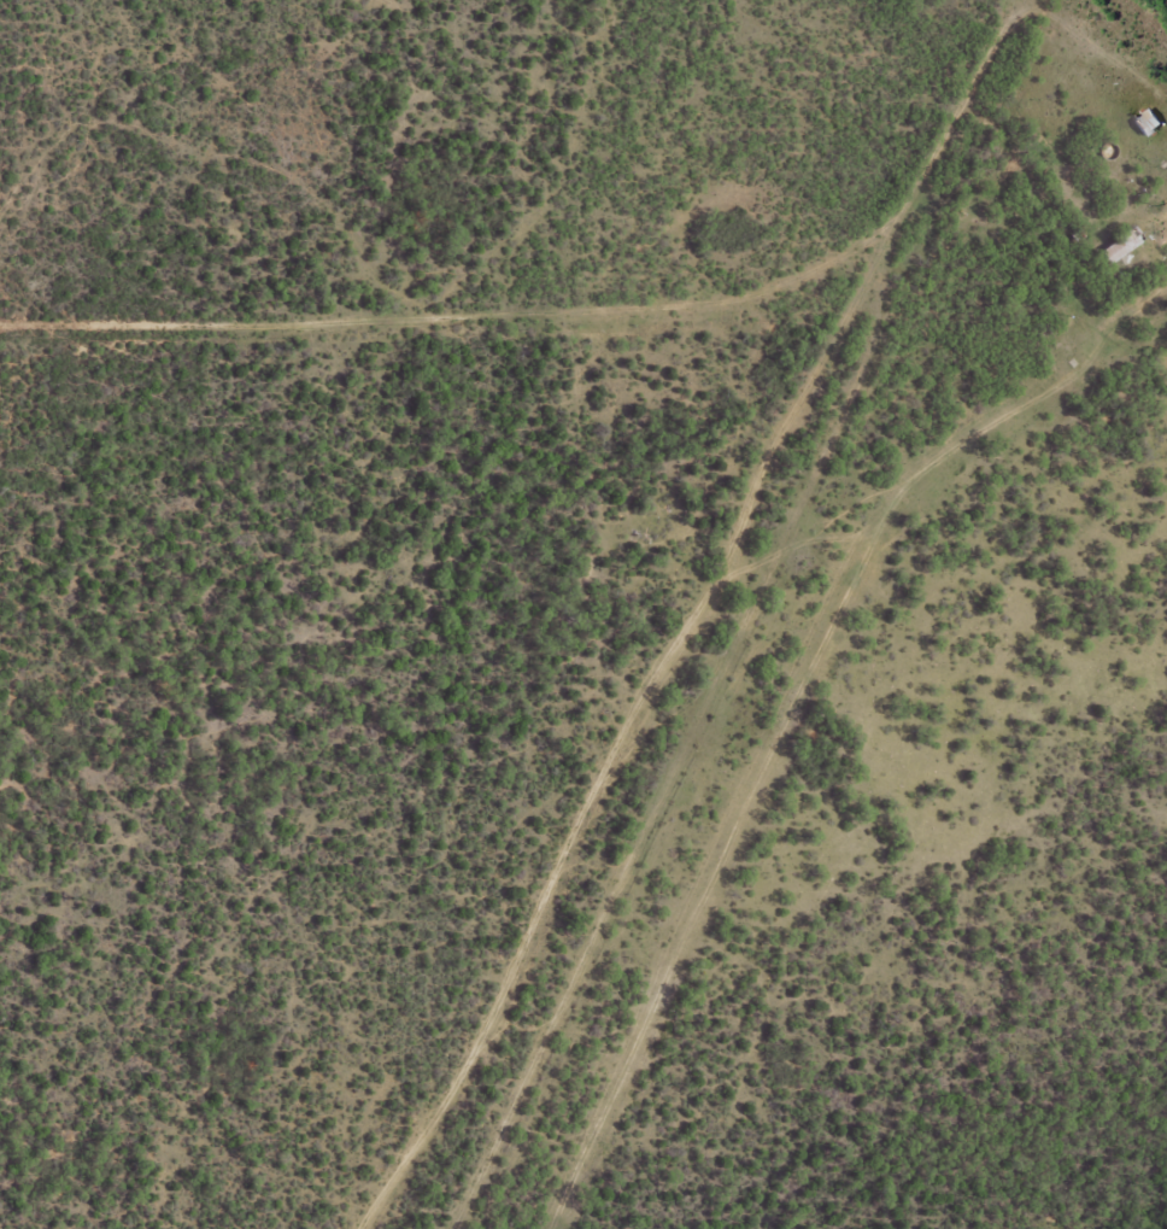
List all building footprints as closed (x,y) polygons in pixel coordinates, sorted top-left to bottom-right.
[(1142,138),(1160,124),(1149,109),(1131,122),(1142,138)] [(1141,240),(1131,227),(1096,253),(1106,266),(1141,240)]
